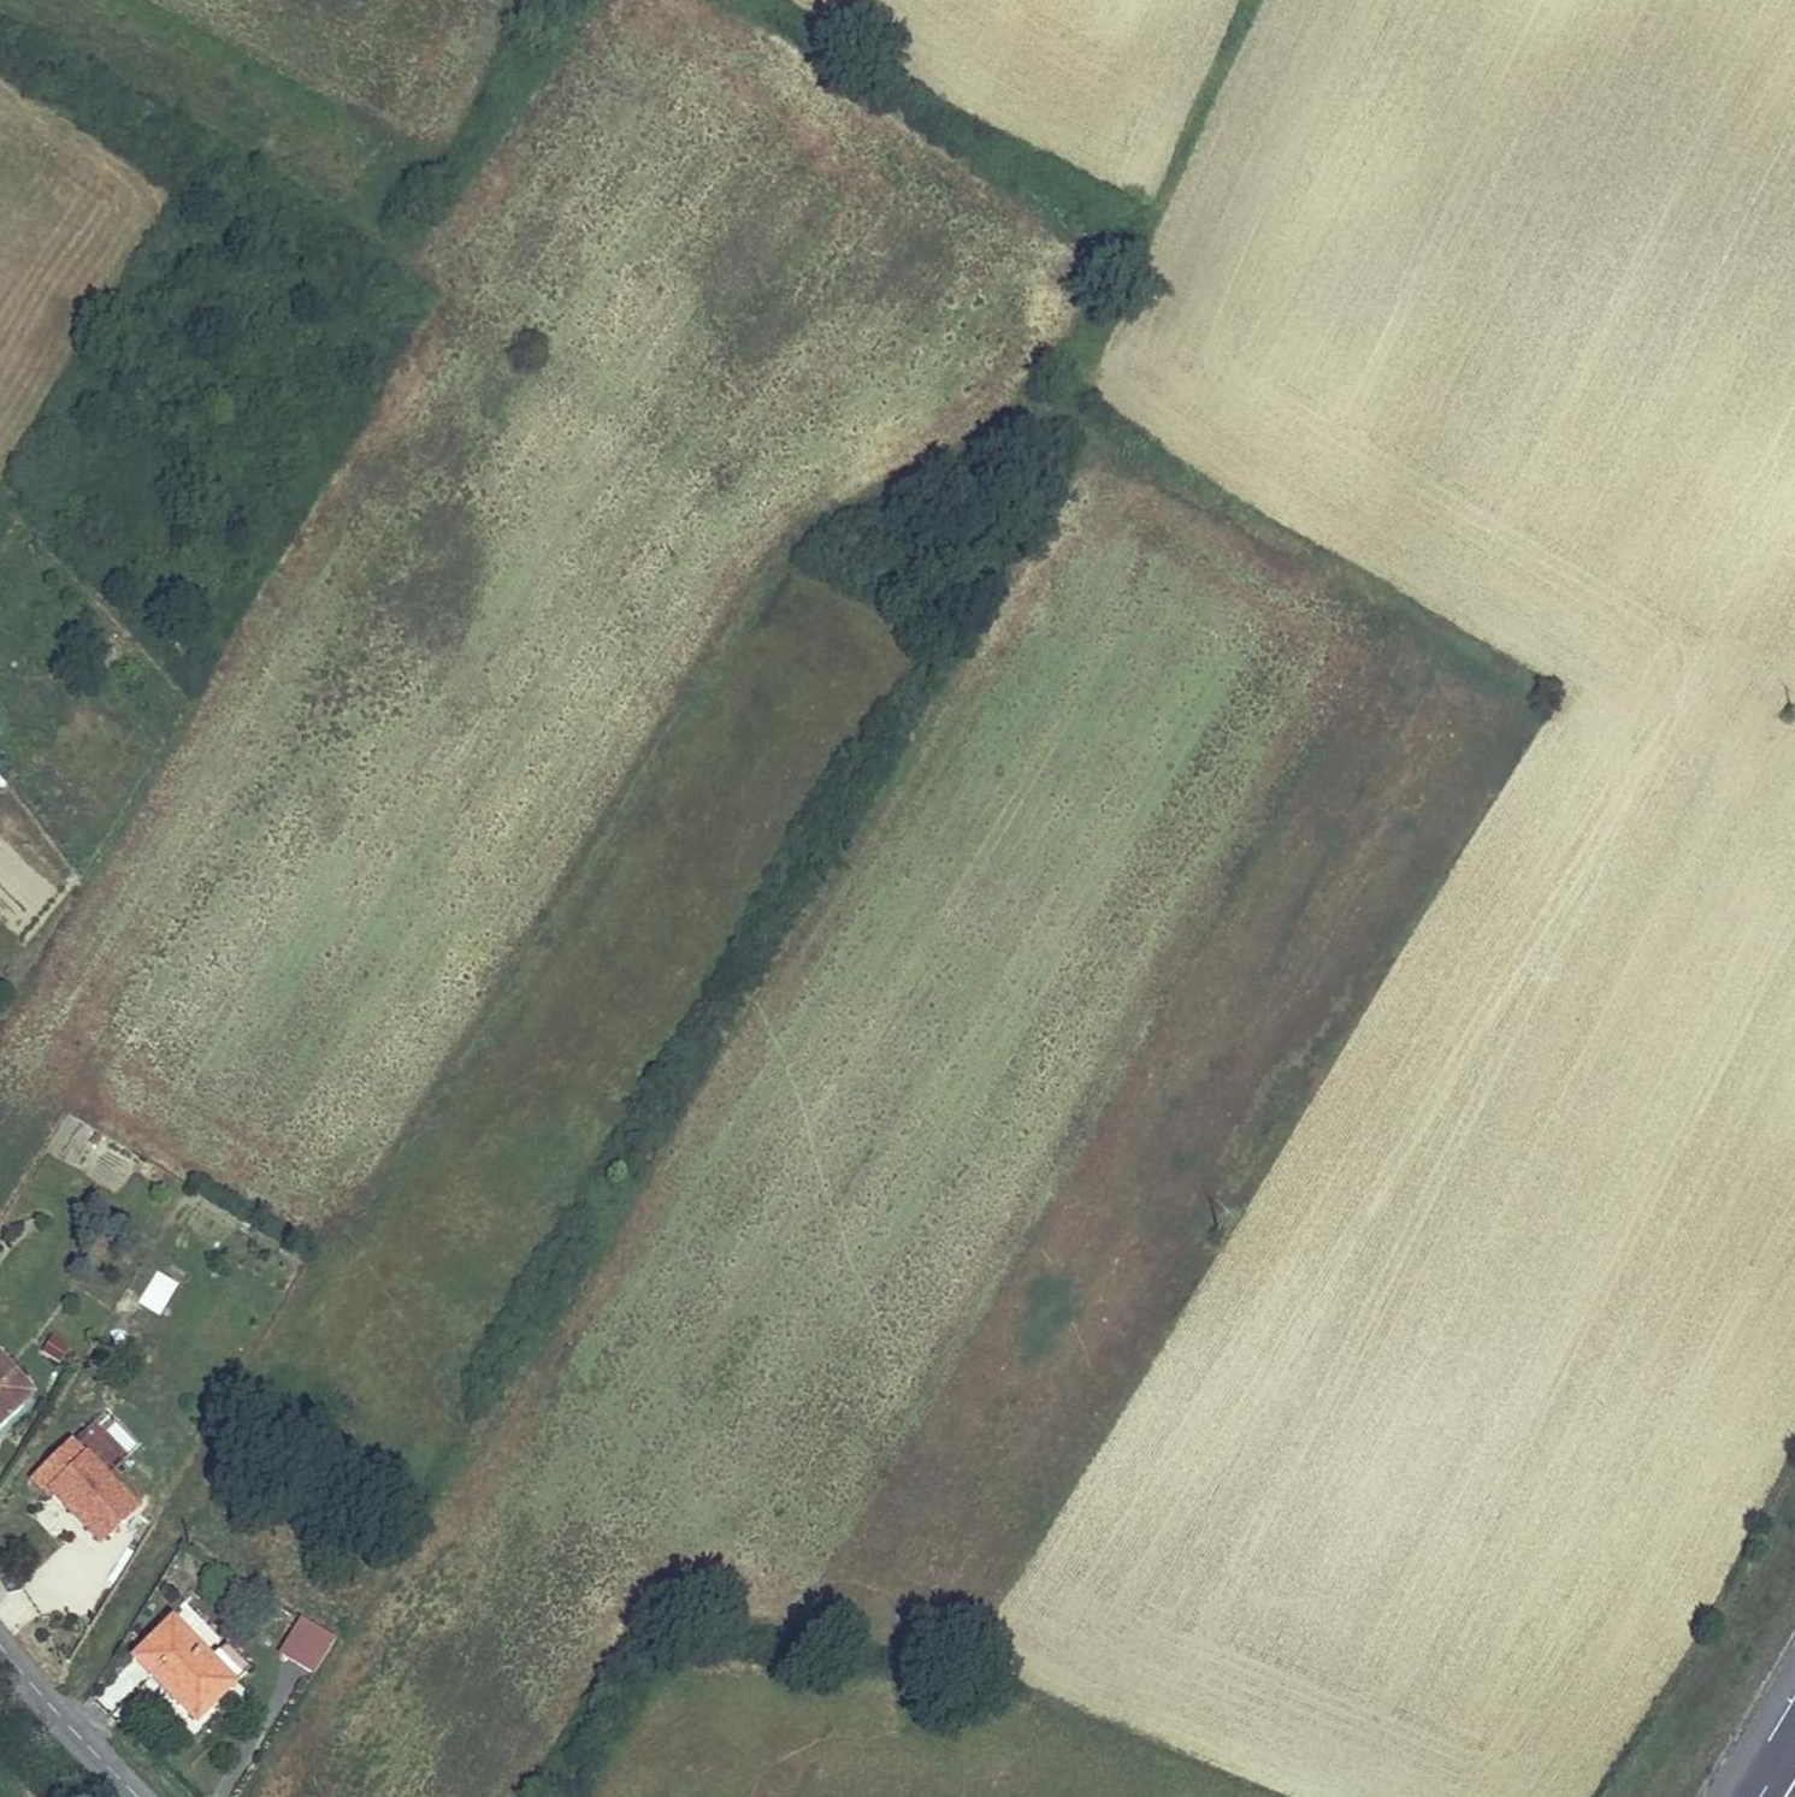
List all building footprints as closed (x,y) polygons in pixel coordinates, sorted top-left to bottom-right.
[(60,1366),(70,1347),(50,1336),(40,1355),(60,1366)] [(2,1463),(35,1433),(0,1395),(0,1460),(2,1463)] [(67,1484),(36,1512),(51,1529),(58,1522),(103,1573),(138,1541),(92,1491),(83,1501),(67,1484)] [(341,1672),(307,1652),(289,1684),(322,1705),(341,1672)] [(155,1653),(123,1706),(199,1752),(233,1699),(155,1653)]
